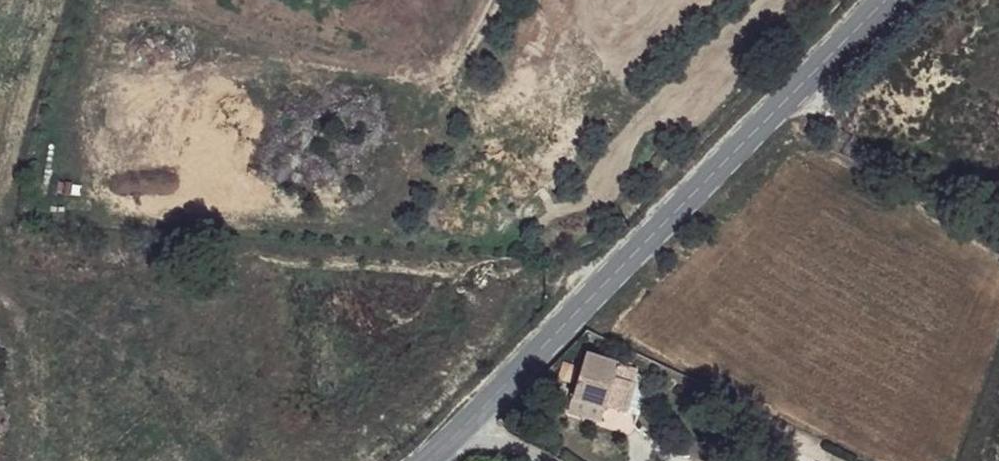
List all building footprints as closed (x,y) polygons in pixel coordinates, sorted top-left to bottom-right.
[(573,397),(627,413),(640,368),(587,352),(573,397)]
